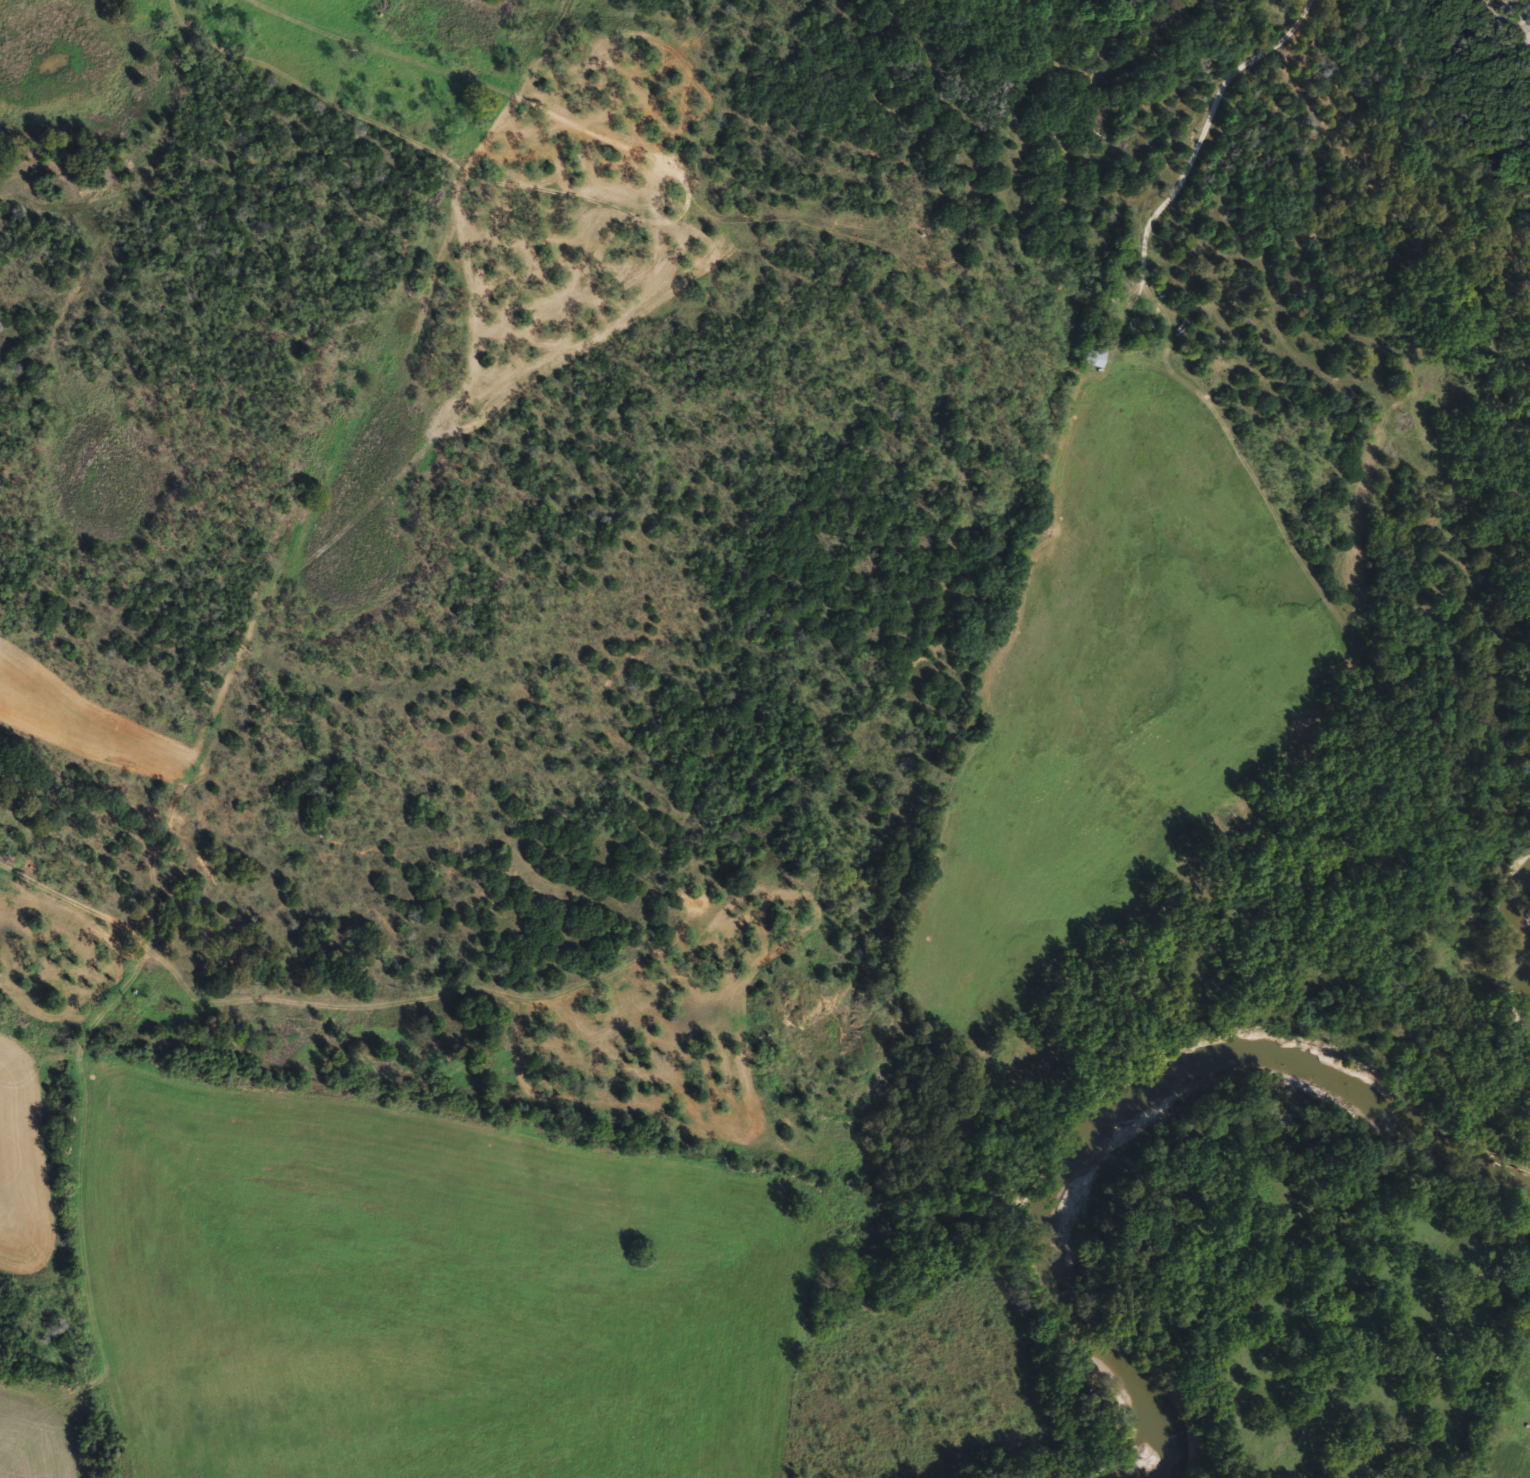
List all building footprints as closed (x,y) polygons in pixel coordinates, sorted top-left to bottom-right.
[(1085,365),(1103,371),(1110,350),(1091,344),(1085,365)]
